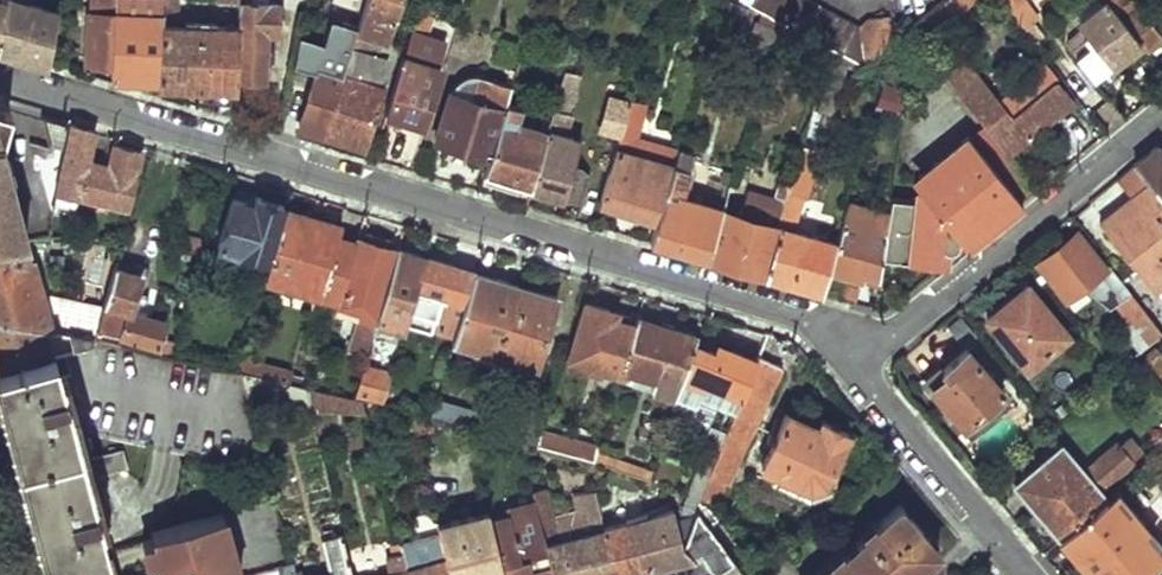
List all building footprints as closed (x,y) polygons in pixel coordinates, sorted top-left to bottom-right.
[(43,61),(50,8),(25,0),(0,0),(0,48),(43,61)] [(109,56),(112,0),(86,0),(85,55),(109,56)] [(157,81),(161,0),(112,0),(109,56),(108,77),(157,81)] [(177,24),(178,0),(161,0),(157,81),(157,86),(232,90),(233,75),(236,26),(177,24)] [(278,30),(279,4),(262,3),(252,3),(252,0),(238,0),(236,26),(233,75),(263,75),(265,29),(278,30)] [(363,146),(382,86),(374,81),(380,60),(373,57),(378,39),(381,39),(394,0),(364,0),(353,36),(322,134),(342,140),(363,146)] [(729,19),(735,3),(726,0),(720,0),(716,14),(729,19)] [(890,43),(885,22),(857,27),(807,0),(739,0),(862,66),(890,43)] [(941,23),(971,0),(941,0),(930,9),(941,23)] [(1016,17),(1027,8),(1020,0),(1007,0),(1005,2),(1016,17)] [(1113,63),(1139,43),(1104,0),(1102,0),(1079,20),(1113,63)] [(1146,51),(1160,40),(1128,0),(1104,0),(1139,43),(1146,51)] [(401,54),(435,66),(445,34),(426,27),(432,8),(418,3),(401,54)] [(743,51),(765,60),(776,27),(755,20),(743,51)] [(310,130),(322,134),(353,36),(334,29),(329,46),(325,44),(318,67),(316,66),(298,126),(310,130)] [(384,111),(417,122),(435,66),(401,54),(384,111)] [(819,293),(826,271),(834,243),(792,230),(843,65),(828,56),(790,170),(760,275),(790,284),(819,293)] [(982,125),(1005,155),(1071,101),(1054,79),(1057,77),(1047,65),(1031,78),(1043,93),(1024,107),(1015,97),(1003,105),(984,80),(980,83),(964,63),(945,78),(982,125)] [(555,97),(569,101),(579,75),(563,71),(555,97)] [(507,86),(474,75),(472,75),(466,76),(463,77),(460,79),(453,86),(451,91),(449,91),(434,140),(485,157),(502,104),(507,86)] [(873,100),(898,105),(901,90),(879,78),(873,100)] [(598,127),(618,134),(628,102),(628,99),(608,92),(598,127)] [(551,109),(566,113),(569,101),(555,97),(551,109)] [(0,102),(0,135),(1,135),(10,105),(0,102)] [(597,200),(654,217),(674,152),(634,138),(644,108),(628,102),(618,134),(597,200)] [(480,172),(527,187),(542,138),(512,129),(518,109),(502,104),(485,157),(480,172)] [(1057,117),(1075,142),(1090,132),(1071,107),(1057,117)] [(58,187),(120,205),(138,150),(114,142),(108,161),(85,153),(92,130),(70,123),(58,187)] [(966,139),(1019,202),(1034,190),(1005,155),(982,125),(966,139)] [(527,187),(559,197),(571,159),(576,140),(545,130),(542,138),(527,187)] [(883,261),(941,266),(942,248),(944,250),(946,251),(953,248),(954,246),(954,242),(961,250),(973,240),(1019,202),(966,139),(919,174),(918,199),(891,197),(886,235),(883,261)] [(1161,196),(1161,149),(1157,144),(1134,163),(1161,196)] [(675,249),(704,258),(720,207),(688,197),(695,172),(692,169),(696,156),(675,147),(674,152),(654,217),(647,241),(675,249)] [(26,235),(3,149),(0,149),(0,236),(26,235)] [(559,197),(576,203),(587,172),(577,161),(571,159),(559,197)] [(1157,291),(1161,287),(1161,196),(1134,163),(1116,177),(1134,197),(1101,223),(1157,291)] [(772,197),(744,190),(738,213),(720,207),(704,258),(731,266),(760,275),(790,170),(782,167),(772,197)] [(219,243),(262,257),(280,201),(258,193),(257,196),(234,188),(219,243)] [(262,278),(339,299),(341,291),(356,241),(339,235),(341,226),(284,206),(262,278)] [(859,272),(879,278),(883,261),(886,235),(839,221),(834,243),(826,271),(856,279),(859,272)] [(1037,262),(1067,301),(1106,269),(1076,231),(1037,262)] [(348,348),(365,353),(376,317),(397,246),(357,234),(356,241),(341,291),(361,297),(348,348)] [(376,317),(401,325),(420,253),(397,246),(376,317)] [(92,336),(103,299),(53,287),(43,252),(0,253),(0,315),(92,336)] [(451,338),(472,269),(446,261),(420,253),(401,325),(451,338)] [(127,333),(159,341),(166,318),(132,309),(140,272),(114,264),(103,299),(92,336),(123,343),(127,333)] [(450,342),(494,355),(516,283),(472,269),(451,338),(450,342)] [(1122,329),(1134,344),(1154,328),(1113,274),(1093,291),(1107,308),(1102,312),(1118,331),(1122,329)] [(984,315),(1026,367),(1067,332),(1026,282),(984,315)] [(494,355),(533,365),(556,295),(516,283),(494,355)] [(566,357),(618,373),(620,366),(633,324),(606,315),(607,309),(584,301),(566,357)] [(92,336),(0,315),(0,366),(92,340),(92,336)] [(647,391),(672,399),(679,378),(687,354),(693,336),(635,316),(633,324),(620,366),(652,376),(647,391)] [(106,548),(97,519),(107,516),(97,476),(92,457),(85,432),(264,465),(245,398),(237,369),(123,343),(92,336),(92,340),(0,366),(0,394),(45,565),(106,548)] [(1107,355),(1117,368),(1134,354),(1123,342),(1107,355)] [(925,378),(960,422),(1000,391),(965,348),(925,378)] [(704,381),(742,393),(755,362),(716,351),(711,363),(687,354),(679,378),(702,387),(704,381)] [(708,475),(732,486),(780,366),(758,357),(755,362),(742,393),(729,426),(711,467),(708,475)] [(354,392),(371,396),(380,368),(363,362),(354,392)] [(266,397),(310,407),(305,384),(237,369),(245,398),(264,392),(266,397)] [(471,426),(534,445),(538,431),(544,413),(481,396),(471,426)] [(429,415),(464,424),(468,416),(431,405),(429,415)] [(804,487),(820,480),(844,430),(819,417),(815,423),(784,408),(757,462),(804,487)] [(711,467),(729,426),(718,421),(701,464),(711,467)] [(593,462),(597,447),(538,431),(534,445),(593,462)] [(1012,482),(1056,535),(1115,486),(1146,461),(1125,438),(1115,446),(1112,442),(1080,470),(1058,443),(1012,482)] [(126,468),(122,449),(92,457),(97,476),(126,468)] [(671,508),(603,526),(615,574),(694,555),(681,542),(691,516),(708,475),(711,467),(701,464),(699,463),(679,511),(688,515),(675,519),(671,508)] [(1119,490),(1131,504),(1150,488),(1139,474),(1119,490)] [(1119,490),(1115,486),(1056,535),(1084,569),(1097,558),(1111,574),(1124,574),(1148,553),(1134,535),(1148,524),(1131,504),(1119,490)] [(615,574),(603,526),(598,508),(588,512),(592,529),(557,538),(548,497),(535,500),(555,574),(613,574),(615,574)] [(535,500),(507,506),(508,512),(488,518),(502,574),(555,574),(535,500)] [(936,548),(898,503),(812,574),(904,574),(936,548)] [(448,574),(502,574),(488,518),(485,508),(436,523),(444,560),(448,574)] [(141,538),(151,574),(233,574),(216,511),(148,529),(149,535),(141,538)] [(715,574),(737,574),(743,570),(703,528),(691,516),(681,542),(694,555),(697,552),(715,574)] [(1148,553),(1157,564),(1161,560),(1161,540),(1148,524),(1134,535),(1148,553)] [(341,527),(318,534),(329,574),(353,574),(341,527)] [(106,548),(45,565),(48,574),(114,574),(106,548)] [(444,560),(420,566),(415,550),(402,553),(407,574),(448,574),(444,560)] [(402,553),(386,557),(390,572),(379,574),(407,574),(402,553)]
